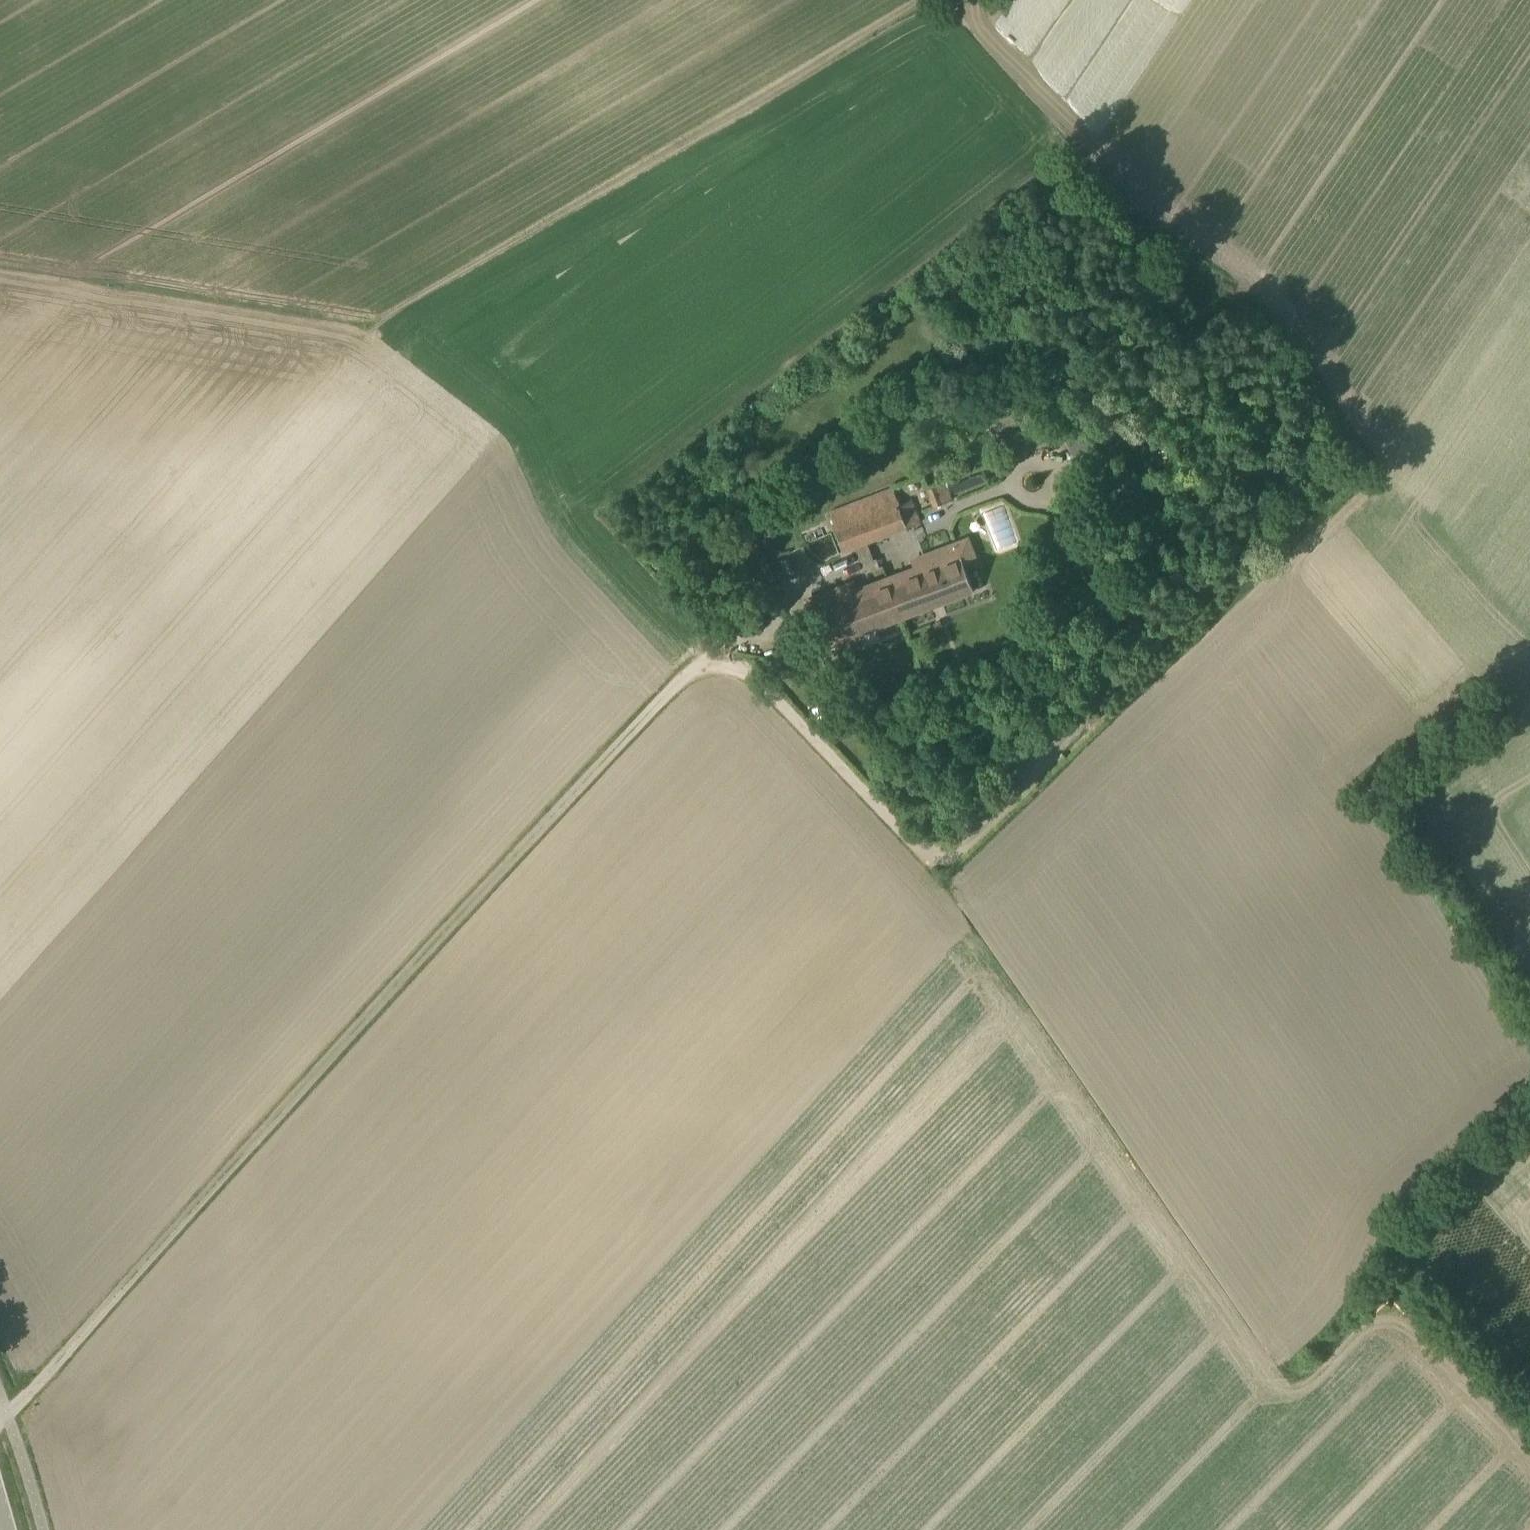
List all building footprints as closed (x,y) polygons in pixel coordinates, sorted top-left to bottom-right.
[(1119,404),(1062,432),(1075,459),(1107,443),(1132,431),(1119,404)] [(1030,426),(1029,434),(1035,441),(1043,439),(1045,430),(1039,424),(1030,426)] [(933,507),(952,500),(946,482),(927,489),(933,507)] [(901,504),(894,486),(829,510),(843,549),(921,521),(914,499),(901,504)] [(756,597),(777,585),(746,530),(726,541),(756,597)] [(838,641),(839,641),(974,589),(956,542),(923,555),(928,569),(826,607),(827,608),(812,614),(824,646),(838,641)]
